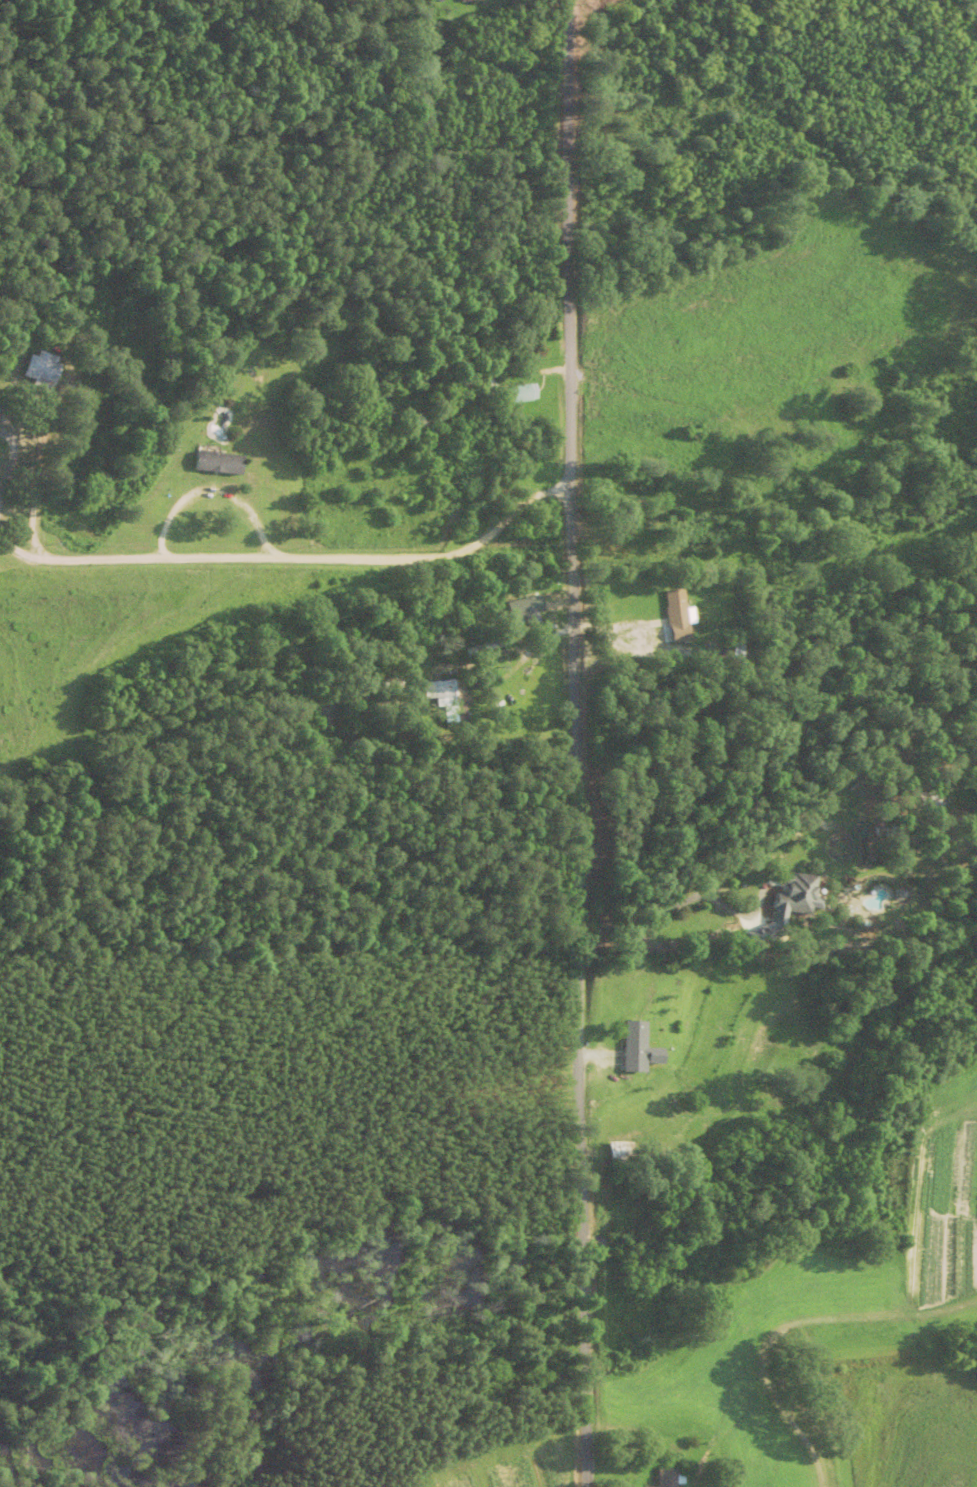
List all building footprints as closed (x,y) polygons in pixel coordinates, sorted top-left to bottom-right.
[(32,386),(50,395),(64,368),(55,363),(56,360),(37,351),(23,379),(33,384),(32,386)] [(539,402),(536,386),(504,390),(507,407),(539,402)] [(242,477),(244,458),(197,454),(195,472),(242,477)] [(689,626),(686,590),(665,592),(669,628),(689,626)] [(510,601),(511,612),(553,607),(552,596),(510,601)] [(457,682),(429,682),(429,701),(457,701),(457,682)] [(765,893),(762,908),(800,917),(809,879),(777,871),(772,894),(765,893)] [(648,1023),(625,1023),(625,1073),(648,1073),(648,1023)] [(634,1144),(611,1144),(611,1156),(634,1156),(634,1144)] [(658,1471),(658,1486),(677,1486),(677,1470),(658,1471)]
